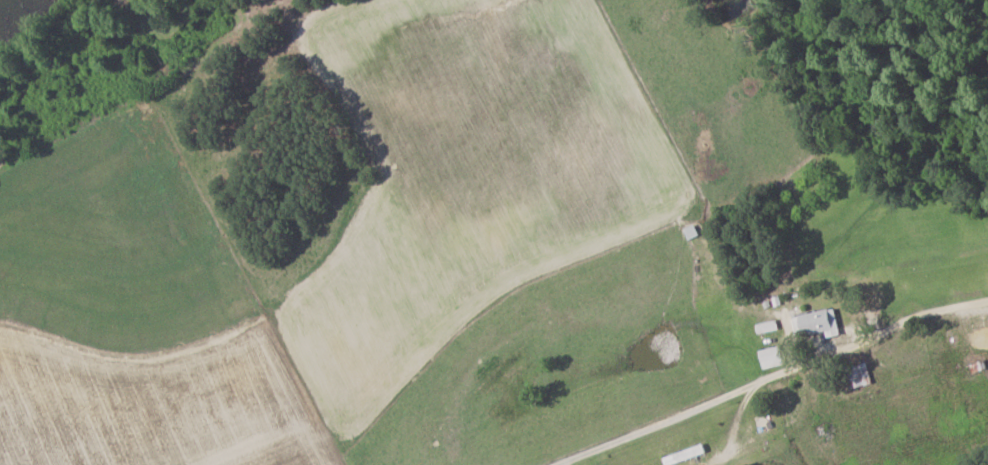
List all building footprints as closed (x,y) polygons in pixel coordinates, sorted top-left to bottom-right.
[(793,318),(798,338),(829,331),(830,339),(844,336),(838,308),(793,318)] [(764,370),(786,364),(781,345),(759,352),(764,370)]
